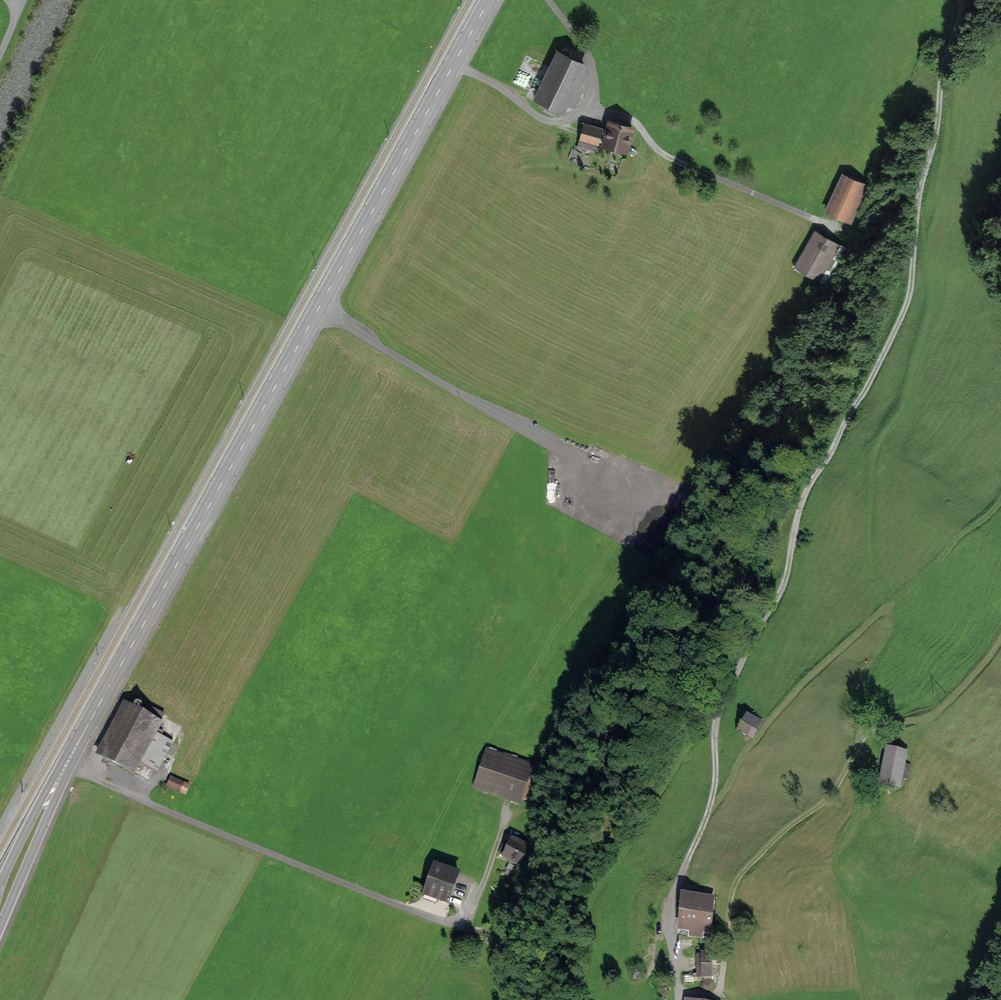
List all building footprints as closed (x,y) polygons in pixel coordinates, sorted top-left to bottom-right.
[(563,112),(585,66),(560,55),(538,100),(563,112)] [(587,123),(583,137),(604,144),(608,130),(587,123)] [(634,131),(613,126),(606,150),(628,156),(634,131)] [(843,175),(826,211),(854,225),(872,189),(843,175)] [(813,233),(797,267),(828,281),(844,248),(813,233)] [(124,703),(100,750),(135,767),(158,720),(124,703)] [(740,714),(733,728),(753,738),(760,724),(740,714)] [(476,748),(466,792),(529,806),(539,762),(476,748)] [(908,752),(875,749),(871,780),(904,784),(908,752)] [(170,776),(167,784),(183,791),(187,783),(170,776)] [(510,838),(503,856),(524,864),(531,846),(510,838)] [(432,867),(423,895),(448,904),(457,876),(432,867)] [(711,896),(682,895),(680,932),(709,934),(711,896)] [(697,976),(715,976),(715,952),(697,952),(697,976)]
